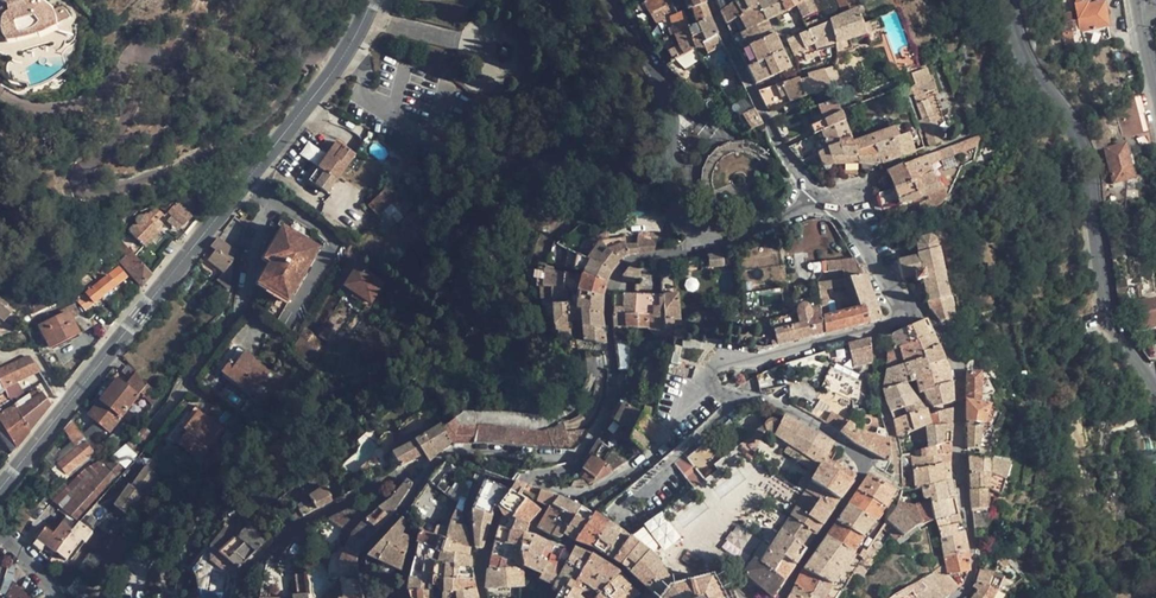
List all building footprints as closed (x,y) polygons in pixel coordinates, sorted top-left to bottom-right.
[(3,34),(6,40),(26,38),(42,33),(52,29),(63,24),(60,15),(58,10),(56,7),(47,1),(47,0),(0,0),(0,35),(3,34)] [(675,34),(690,26),(684,10),(677,13),(670,0),(645,0),(643,1),(651,15),(665,8),(669,17),(675,34)] [(687,9),(692,8),(705,3),(704,0),(684,0),(687,9)] [(759,2),(758,0),(737,0),(720,12),(726,24),(740,16),(744,13),(758,4),(757,3),(759,2)] [(780,0),(763,0),(759,2),(757,3),(758,4),(767,22),(768,21),(776,17),(779,25),(791,20),(787,12),(786,12),(780,0)] [(810,0),(780,0),(786,12),(787,12),(796,7),(810,0)] [(811,0),(810,0),(796,7),(802,19),(817,13),(811,0)] [(843,16),(856,11),(851,0),(836,0),(843,16)] [(1104,0),(1075,0),(1078,19),(1081,30),(1086,47),(1110,38),(1104,1),(1104,0)] [(697,22),(693,24),(690,26),(675,34),(680,47),(685,54),(695,48),(705,49),(707,53),(723,44),(710,16),(705,3),(692,8),(697,22)] [(733,37),(741,34),(767,22),(758,4),(744,13),(740,16),(726,24),(733,37)] [(884,31),(880,20),(862,25),(856,11),(843,16),(829,22),(835,44),(836,46),(837,53),(853,48),(850,40),(868,35),(870,43),(879,41),(877,33),(884,31)] [(827,16),(819,19),(822,25),(829,22),(827,16)] [(805,25),(808,31),(822,25),(819,19),(805,25)] [(1057,23),(1063,55),(1086,47),(1081,30),(1078,19),(1057,23)] [(743,45),(744,49),(775,34),(768,21),(767,22),(741,34),(745,43),(743,45)] [(816,48),(819,55),(821,59),(830,57),(828,46),(835,44),(829,22),(822,25),(808,31),(816,48)] [(795,56),(798,55),(816,48),(808,31),(787,39),(795,56)] [(733,37),(740,51),(744,49),(743,45),(745,43),(741,34),(733,37)] [(748,67),(783,52),(775,34),(744,49),(740,51),(748,67)] [(806,60),(819,55),(816,48),(798,55),(799,57),(804,55),(806,60)] [(790,69),(783,52),(748,67),(756,84),(790,69)] [(824,69),(825,70),(830,85),(840,82),(833,66),(824,69)] [(910,87),(916,104),(928,100),(926,94),(934,91),(926,69),(912,74),(916,85),(910,87)] [(832,88),(830,85),(825,70),(807,75),(808,79),(800,82),(805,97),(814,94),(815,95),(832,88)] [(767,109),(782,104),(793,101),(805,97),(800,82),(799,78),(775,85),(759,91),(767,109)] [(1140,95),(1112,101),(1123,139),(1150,131),(1140,95)] [(824,120),(816,124),(810,127),(814,135),(822,132),(845,121),(841,112),(840,110),(836,99),(818,106),(824,120)] [(928,101),(928,100),(916,104),(923,120),(934,117),(928,101)] [(796,109),(793,101),(782,104),(785,113),(796,109)] [(818,106),(810,109),(816,124),(824,120),(818,106)] [(755,108),(754,108),(746,113),(739,116),(749,130),(763,124),(755,108)] [(777,121),(775,123),(785,143),(801,135),(791,115),(777,121)] [(926,133),(926,138),(929,146),(941,142),(936,126),(937,126),(934,117),(923,120),(919,121),(922,130),(925,129),(926,133)] [(817,142),(821,152),(827,149),(826,148),(839,144),(838,141),(851,137),(845,121),(822,132),(824,139),(817,142)] [(896,127),(853,142),(856,152),(875,145),(895,139),(900,137),(896,127)] [(1088,137),(1094,149),(1106,147),(1103,133),(1088,137)] [(909,134),(900,137),(895,139),(901,157),(914,152),(909,134)] [(860,164),(856,152),(853,142),(851,137),(838,141),(839,144),(845,165),(845,173),(857,174),(856,164),(860,164)] [(808,138),(788,147),(799,159),(814,152),(808,138)] [(901,157),(895,139),(875,145),(881,164),(901,157)] [(977,145),(972,139),(970,140),(962,143),(965,152),(976,148),(977,145)] [(337,142),(327,155),(333,159),(342,146),(337,142)] [(962,143),(950,148),(954,156),(965,152),(962,143)] [(832,174),(839,174),(841,174),(841,165),(845,165),(839,144),(826,148),(827,149),(821,152),(802,162),(815,175),(823,168),(832,165),(832,174)] [(1125,144),(1103,149),(1113,185),(1134,180),(1125,144)] [(881,164),(875,145),(856,152),(860,164),(862,171),(873,170),(873,164),(881,164)] [(333,159),(327,155),(309,180),(327,193),(355,155),(342,146),(333,159)] [(926,157),(904,165),(911,182),(931,173),(930,168),(940,161),(954,156),(950,148),(926,157)] [(892,186),(893,188),(894,189),(911,182),(904,165),(882,175),(881,177),(881,180),(880,181),(884,189),(892,186)] [(942,189),(931,173),(911,182),(920,199),(928,196),(942,189)] [(920,200),(920,199),(911,182),(894,189),(878,194),(881,208),(920,200)] [(389,185),(372,202),(382,212),(399,195),(389,185)] [(928,196),(929,200),(933,208),(934,209),(947,198),(943,189),(942,189),(928,196)] [(200,202),(191,194),(187,200),(182,195),(169,210),(184,224),(193,214),(191,212),(200,202)] [(929,200),(919,203),(920,207),(933,208),(929,200)] [(378,216),(382,212),(372,202),(368,206),(378,216)] [(160,218),(165,212),(157,205),(151,211),(149,209),(142,216),(140,214),(136,216),(134,219),(135,222),(128,229),(146,246),(163,229),(160,227),(164,222),(160,218)] [(293,220),(284,215),(278,226),(283,229),(264,260),(271,264),(259,285),(288,303),(319,250),(287,231),(293,220)] [(638,234),(637,235),(639,235),(638,239),(656,243),(657,236),(638,234)] [(540,258),(540,260),(548,261),(554,243),(540,236),(532,255),(540,258)] [(116,241),(124,251),(129,247),(120,237),(116,241)] [(949,297),(954,296),(955,295),(955,293),(948,295),(944,274),(954,272),(954,270),(943,271),(938,249),(935,241),(929,237),(921,238),(916,246),(917,254),(917,257),(899,261),(902,277),(914,275),(916,282),(922,280),(927,301),(922,302),(923,304),(928,303),(949,297)] [(600,241),(598,243),(606,249),(625,242),(624,238),(600,241)] [(233,251),(218,239),(211,247),(215,251),(208,260),(219,268),(214,276),(228,288),(233,263),(233,251)] [(656,243),(638,239),(637,239),(636,244),(626,245),(625,242),(606,249),(598,243),(587,259),(612,272),(625,257),(626,256),(655,252),(656,243)] [(133,250),(129,247),(124,251),(128,255),(133,250)] [(122,260),(143,285),(149,276),(152,272),(133,250),(128,255),(122,260)] [(610,275),(612,272),(587,259),(569,250),(566,268),(573,271),(584,271),(582,275),(607,283),(610,275)] [(708,257),(709,268),(722,267),(721,255),(708,257)] [(842,266),(844,279),(849,279),(865,276),(854,258),(832,261),(833,267),(842,266)] [(546,267),(548,261),(540,260),(539,259),(537,269),(543,269),(545,270),(546,267)] [(129,276),(120,264),(104,277),(100,273),(86,286),(89,289),(86,292),(95,303),(129,276)] [(630,266),(622,277),(621,281),(637,285),(640,265),(630,266)] [(345,286),(354,292),(371,303),(384,284),(358,266),(345,286)] [(537,280),(536,287),(544,287),(563,289),(564,273),(553,271),(545,270),(543,269),(542,280),(537,280)] [(564,273),(563,289),(567,290),(571,290),(575,275),(564,273)] [(603,297),(607,283),(582,275),(581,277),(575,275),(571,290),(577,292),(603,297)] [(860,309),(853,311),(830,317),(822,319),(824,334),(882,319),(865,276),(849,279),(860,309)] [(844,288),(853,311),(860,309),(849,279),(844,279),(817,283),(820,307),(822,319),(830,317),(827,291),(844,288)] [(568,303),(567,290),(563,289),(544,287),(544,296),(552,296),(552,304),(568,303)] [(40,311),(71,295),(66,288),(35,302),(40,311)] [(86,292),(75,301),(83,312),(84,312),(95,303),(86,292)] [(368,307),(371,303),(354,292),(351,297),(368,307)] [(602,314),(603,297),(577,292),(577,297),(576,308),(576,310),(602,314)] [(612,316),(634,316),(635,296),(613,294),(612,316)] [(680,327),(680,325),(677,295),(663,297),(664,316),(665,331),(680,327)] [(660,297),(635,296),(634,316),(664,316),(663,297),(660,297)] [(929,308),(940,322),(955,319),(949,297),(928,303),(929,308)] [(14,311),(11,306),(2,298),(0,300),(0,322),(1,323),(3,321),(5,322),(14,311)] [(1155,308),(1155,302),(1155,299),(1135,302),(1137,310),(1155,308)] [(570,338),(570,327),(569,321),(568,307),(568,303),(552,304),(552,307),(554,326),(556,331),(561,331),(562,338),(570,338)] [(824,334),(822,319),(820,307),(810,310),(809,308),(806,306),(804,306),(801,306),(799,307),(797,309),(796,311),(796,313),(766,321),(770,335),(775,334),(777,341),(778,346),(824,334)] [(1137,310),(1140,330),(1155,328),(1155,308),(1137,310)] [(581,320),(581,326),(592,327),(604,329),(602,314),(576,310),(577,320),(581,320)] [(51,346),(79,333),(69,311),(41,325),(51,346)] [(85,331),(93,325),(84,312),(83,312),(76,318),(85,331)] [(351,336),(364,319),(357,314),(345,331),(351,336)] [(646,329),(653,337),(659,344),(661,347),(669,337),(665,331),(664,316),(634,316),(612,316),(615,343),(626,342),(624,329),(646,329)] [(893,335),(898,349),(903,347),(933,335),(925,321),(921,322),(919,319),(908,324),(909,327),(893,335)] [(593,342),(592,327),(581,326),(583,341),(593,342)] [(604,329),(592,327),(593,342),(606,343),(604,329)] [(313,334),(306,343),(318,352),(324,344),(313,334)] [(880,346),(883,346),(887,347),(887,352),(887,353),(898,349),(893,335),(888,337),(879,337),(880,346)] [(933,335),(903,347),(907,358),(937,346),(933,335)] [(311,361),(318,352),(306,343),(300,337),(293,347),(311,361)] [(641,350),(648,357),(659,344),(653,337),(641,350)] [(852,360),(871,356),(870,340),(847,346),(852,360)] [(937,346),(907,358),(909,363),(911,371),(926,367),(944,362),(940,352),(937,346)] [(909,363),(907,358),(903,347),(898,349),(887,353),(887,355),(885,371),(902,366),(909,363)] [(255,359),(246,352),(245,353),(234,368),(229,364),(223,373),(253,395),(270,372),(254,360),(255,359)] [(39,370),(30,355),(0,368),(0,379),(6,390),(7,391),(12,399),(24,393),(18,381),(39,370)] [(944,362),(926,367),(929,375),(931,388),(950,384),(949,373),(944,362)] [(915,382),(911,371),(909,363),(902,366),(907,379),(909,383),(909,384),(915,382)] [(904,384),(909,383),(907,379),(902,366),(885,371),(882,390),(883,391),(904,384)] [(932,391),(931,388),(929,375),(926,367),(911,371),(915,382),(919,394),(923,393),(932,391)] [(124,375),(130,380),(136,373),(129,368),(124,375)] [(830,370),(822,386),(857,402),(859,383),(830,370)] [(141,392),(151,402),(158,396),(142,379),(140,380),(136,373),(130,380),(125,386),(117,380),(89,416),(110,432),(141,392)] [(979,374),(966,375),(965,397),(979,399),(979,398),(979,376),(979,374)] [(979,398),(994,393),(984,376),(979,376),(979,398)] [(910,392),(904,384),(883,391),(887,403),(912,395),(910,392)] [(950,384),(931,388),(932,391),(923,393),(926,401),(933,408),(952,403),(950,384)] [(2,409),(14,402),(12,399),(7,391),(6,390),(0,393),(0,410),(2,409)] [(31,400),(18,408),(31,428),(50,403),(43,392),(38,395),(34,391),(28,395),(31,400)] [(905,409),(918,403),(912,395),(887,403),(890,412),(905,409)] [(159,398),(158,396),(151,402),(153,405),(159,398)] [(979,405),(979,399),(965,397),(965,402),(966,423),(982,426),(983,423),(988,408),(988,407),(979,405)] [(620,434),(622,436),(627,440),(628,440),(633,429),(637,422),(641,414),(620,401),(611,419),(624,426),(620,434)] [(12,452),(31,428),(18,408),(16,405),(4,412),(2,409),(0,410),(0,432),(12,452)] [(645,407),(643,415),(654,422),(656,411),(645,407)] [(983,423),(989,426),(995,411),(988,408),(983,423)] [(897,438),(925,427),(931,427),(928,416),(925,410),(894,420),(897,438)] [(928,416),(931,427),(951,427),(951,410),(928,416)] [(198,412),(185,430),(187,432),(181,440),(178,444),(197,459),(220,429),(198,412)] [(843,420),(830,413),(829,415),(824,423),(834,429),(837,426),(840,422),(842,423),(843,420)] [(463,414),(445,428),(457,444),(483,444),(494,444),(533,448),(533,431),(499,427),(475,427),(475,419),(472,419),(472,414),(463,414)] [(501,414),(472,414),(472,419),(475,419),(475,427),(499,427),(533,431),(533,416),(501,414)] [(654,422),(643,415),(641,414),(637,422),(652,435),(658,424),(654,422)] [(556,429),(563,424),(566,422),(557,419),(554,417),(545,415),(537,416),(533,416),(533,431),(542,432),(552,429),(556,429)] [(783,417),(779,424),(779,426),(780,427),(779,430),(778,432),(776,433),(774,434),(773,435),(790,446),(801,427),(783,417)] [(764,427),(754,434),(760,442),(769,435),(773,435),(774,434),(776,433),(778,432),(779,430),(780,427),(779,426),(779,424),(778,422),(775,420),(773,419),(770,419),(768,420),(766,421),(764,424),(764,427)] [(67,474),(84,460),(94,452),(91,448),(84,437),(72,420),(65,428),(78,449),(77,450),(71,455),(59,465),(66,473),(61,478),(64,482),(69,477),(67,474)] [(844,423),(842,423),(840,422),(837,426),(834,429),(840,433),(848,423),(846,421),(844,423)] [(652,435),(637,422),(633,429),(648,442),(652,435)] [(889,442),(874,437),(870,436),(854,432),(854,427),(848,423),(840,433),(854,445),(887,462),(889,459),(889,442)] [(978,450),(978,448),(982,426),(966,423),(967,449),(978,450)] [(124,424),(107,441),(111,447),(118,443),(131,430),(124,424)] [(397,439),(385,457),(412,443),(441,426),(440,424),(397,439)] [(566,432),(563,424),(556,429),(557,435),(566,432)] [(453,445),(457,444),(445,428),(444,430),(441,426),(412,443),(385,457),(393,471),(401,467),(401,468),(424,455),(429,462),(444,449),(449,446),(452,443),(453,445)] [(990,427),(989,427),(982,426),(978,448),(988,447),(990,427)] [(94,427),(84,437),(91,448),(96,444),(104,437),(94,427)] [(133,440),(145,450),(147,451),(156,437),(144,427),(133,440)] [(796,450),(801,453),(806,456),(817,436),(801,427),(790,446),(796,450)] [(950,444),(951,427),(931,427),(925,427),(928,448),(950,444)] [(533,431),(533,448),(552,449),(571,450),(566,432),(557,435),(556,429),(552,429),(542,432),(533,431)] [(591,429),(577,431),(579,446),(582,444),(591,429)] [(648,442),(633,429),(628,440),(642,453),(643,452),(648,442)] [(178,438),(181,440),(187,432),(185,430),(178,438)] [(577,431),(566,432),(571,450),(574,450),(579,446),(577,431)] [(876,432),(874,437),(889,442),(886,435),(876,432)] [(622,436),(616,441),(621,445),(627,440),(622,436)] [(834,445),(817,436),(806,456),(813,461),(820,465),(823,467),(826,461),(833,446),(834,445)] [(627,463),(612,452),(603,445),(598,441),(589,455),(591,457),(600,463),(612,472),(627,463)] [(606,441),(603,445),(612,452),(621,445),(616,441),(612,445),(606,441)] [(53,502),(69,514),(78,522),(110,485),(140,452),(130,442),(122,451),(121,450),(85,470),(53,502)] [(100,448),(96,444),(91,448),(94,452),(95,454),(106,449),(103,445),(100,448)] [(950,451),(950,444),(928,448),(920,450),(921,456),(950,451)] [(67,450),(71,455),(77,450),(72,445),(67,450)] [(657,465),(666,475),(681,462),(675,456),(682,450),(679,446),(657,465)] [(796,450),(790,446),(785,454),(791,458),(796,450)] [(791,458),(796,461),(801,453),(796,450),(791,458)] [(950,464),(950,451),(921,456),(914,457),(911,457),(913,471),(950,464)] [(807,468),(804,474),(805,475),(813,461),(806,456),(801,453),(796,461),(807,468)] [(159,464),(144,454),(136,462),(122,485),(139,496),(159,464)] [(596,482),(612,472),(600,463),(591,457),(582,470),(587,474),(582,481),(589,486),(596,482)] [(987,459),(968,457),(969,474),(990,475),(1004,481),(1009,464),(1001,462),(987,459)] [(86,464),(84,460),(67,474),(69,477),(86,464)] [(369,460),(365,464),(371,469),(374,466),(369,460)] [(812,478),(811,481),(810,482),(839,501),(855,477),(826,461),(823,467),(820,465),(813,461),(805,475),(812,478)] [(364,475),(371,469),(365,464),(359,470),(364,475)] [(914,483),(914,490),(915,490),(920,489),(950,482),(950,464),(913,471),(914,483)] [(1000,495),(1004,482),(1004,481),(990,475),(969,474),(970,500),(971,509),(987,508),(987,490),(989,490),(1000,495)] [(857,491),(885,508),(895,491),(868,475),(857,491)] [(804,477),(803,476),(795,489),(797,490),(804,477)] [(811,481),(804,477),(797,490),(803,494),(805,491),(810,482),(811,481)] [(378,508),(368,518),(366,519),(366,520),(378,530),(386,521),(396,510),(413,484),(407,479),(390,499),(378,508)] [(471,512),(491,517),(494,508),(493,508),(493,504),(501,488),(483,482),(482,484),(484,485),(477,502),(475,501),(471,512)] [(805,491),(833,510),(839,501),(810,482),(805,491)] [(950,482),(920,489),(923,499),(925,500),(929,499),(930,504),(954,499),(950,482)] [(511,489),(508,493),(504,499),(510,503),(534,519),(539,511),(534,507),(526,501),(519,497),(521,494),(522,492),(523,493),(525,488),(515,484),(511,489)] [(304,517),(333,501),(331,493),(328,487),(326,488),(325,487),(309,497),(312,502),(299,510),(300,512),(304,517)] [(493,508),(494,508),(495,509),(496,509),(496,508),(500,506),(504,499),(508,493),(505,491),(501,488),(493,504),(493,508)] [(525,488),(523,493),(526,494),(536,501),(549,509),(545,514),(567,529),(580,508),(559,499),(525,488)] [(803,494),(800,500),(827,517),(833,510),(805,491),(803,494)] [(857,491),(848,505),(875,521),(885,508),(857,491)] [(519,522),(528,527),(534,519),(510,503),(504,499),(500,506),(496,508),(501,517),(502,517),(519,522)] [(921,526),(934,521),(957,517),(957,515),(954,499),(930,504),(915,507),(921,526)] [(800,500),(795,507),(807,515),(822,525),(827,517),(800,500)] [(886,522),(902,536),(903,537),(917,527),(921,526),(915,507),(901,504),(898,502),(897,507),(886,522)] [(848,505),(836,523),(862,538),(875,521),(848,505)] [(795,507),(790,516),(803,526),(816,534),(822,525),(807,515),(795,507)] [(353,508),(329,519),(346,531),(361,515),(353,508)] [(580,508),(567,529),(563,535),(574,543),(575,540),(592,516),(580,508)] [(29,518),(20,511),(11,523),(20,532),(29,518)] [(461,515),(455,512),(449,524),(466,529),(461,515)] [(473,527),(487,530),(491,517),(471,512),(472,527),(473,527)] [(79,523),(78,522),(69,514),(65,519),(75,527),(79,523)] [(563,535),(567,529),(545,514),(541,522),(563,535)] [(346,531),(352,535),(352,534),(366,520),(366,519),(361,515),(346,531)] [(593,515),(592,516),(575,540),(574,543),(593,549),(606,523),(597,518),(593,515)] [(790,516),(781,530),(805,550),(811,542),(799,532),(803,526),(790,516)] [(508,532),(524,535),(528,527),(519,522),(502,517),(499,529),(508,532)] [(957,517),(934,521),(937,529),(960,524),(957,517)] [(56,552),(71,532),(75,527),(65,519),(54,534),(46,528),(33,545),(41,552),(47,545),(56,552)] [(401,519),(365,558),(400,573),(409,540),(407,539),(407,534),(404,532),(406,528),(403,521),(401,519)] [(346,547),(358,555),(364,544),(378,530),(366,520),(352,534),(352,535),(352,536),(348,543),(346,547)] [(606,523),(593,549),(606,556),(621,531),(607,521),(606,523)] [(79,522),(79,523),(75,527),(71,532),(82,540),(85,542),(92,532),(79,522)] [(561,538),(563,535),(541,522),(537,530),(550,537),(556,539),(559,539),(561,538)] [(886,522),(881,529),(897,542),(902,536),(886,522)] [(862,538),(836,523),(826,537),(854,554),(862,538)] [(466,529),(449,524),(448,530),(445,540),(453,542),(453,545),(470,549),(466,529)] [(960,524),(937,529),(940,541),(963,534),(960,524)] [(219,552),(239,568),(267,541),(252,526),(248,527),(241,533),(239,537),(237,535),(219,552)] [(799,532),(811,542),(816,534),(803,526),(799,532)] [(481,549),(487,530),(473,527),(475,549),(481,549)] [(435,529),(433,536),(445,540),(448,530),(438,528),(435,529)] [(519,548),(520,554),(527,554),(533,537),(524,535),(508,532),(499,529),(494,545),(508,546),(519,548)] [(430,548),(439,552),(444,543),(445,540),(433,536),(424,533),(421,531),(419,530),(417,544),(430,548)] [(781,530),(770,547),(783,558),(795,565),(805,550),(781,530)] [(342,539),(348,543),(352,536),(352,535),(346,531),(342,539)] [(621,531),(606,556),(612,560),(630,536),(621,531)] [(67,560),(82,540),(71,532),(56,552),(67,560)] [(963,534),(940,541),(939,541),(943,558),(967,553),(963,534)] [(630,536),(612,560),(621,565),(637,544),(630,539),(632,538),(630,536)] [(527,554),(539,560),(546,544),(533,537),(527,554)] [(854,554),(826,537),(815,553),(842,570),(854,554)] [(453,542),(445,540),(444,543),(439,552),(468,557),(470,549),(453,545),(453,542)] [(409,578),(432,580),(433,563),(436,564),(439,552),(430,548),(417,544),(415,554),(409,578)] [(539,560),(547,564),(548,562),(553,548),(546,544),(539,560)] [(637,544),(621,565),(630,572),(648,552),(637,544)] [(488,570),(523,568),(520,554),(519,548),(508,546),(494,545),(491,555),(488,570)] [(760,563),(773,573),(783,558),(770,547),(760,563)] [(879,553),(876,551),(873,550),(870,547),(869,549),(876,557),(879,553)] [(554,568),(555,567),(561,551),(553,548),(548,562),(547,564),(546,565),(554,568)] [(105,558),(93,549),(86,559),(99,569),(105,558)] [(590,556),(583,554),(573,549),(570,555),(561,551),(555,567),(562,571),(554,587),(552,590),(558,594),(555,597),(566,597),(590,556)] [(870,566),(876,557),(869,549),(866,552),(867,553),(865,557),(868,558),(866,562),(863,560),(862,561),(870,566)] [(863,559),(865,557),(867,553),(866,552),(862,550),(858,556),(863,559)] [(468,557),(439,552),(436,564),(444,565),(459,567),(471,570),(471,558),(468,557)] [(648,552),(630,572),(637,580),(657,561),(648,552)] [(842,570),(815,553),(803,570),(831,585),(842,570)] [(967,553),(943,558),(945,568),(946,576),(948,575),(959,587),(962,585),(965,580),(967,575),(968,575),(969,574),(969,563),(967,553)] [(562,571),(555,567),(554,568),(546,565),(547,564),(539,560),(527,554),(520,554),(523,568),(540,575),(538,580),(554,587),(562,571)] [(858,556),(854,554),(842,570),(852,576),(853,575),(862,561),(863,560),(863,559),(858,556)] [(606,587),(612,581),(619,574),(607,566),(590,556),(566,597),(579,597),(578,597),(584,587),(590,590),(598,595),(606,587)] [(783,558),(773,573),(784,582),(795,565),(783,558)] [(761,589),(773,573),(760,563),(754,559),(742,574),(761,589)] [(637,580),(647,589),(652,594),(656,597),(657,597),(669,583),(671,583),(666,575),(657,561),(637,580)] [(870,566),(862,561),(853,575),(860,580),(870,566)] [(93,580),(98,571),(87,562),(81,570),(93,580)] [(362,596),(360,588),(357,562),(339,564),(342,581),(341,581),(343,593),(337,593),(337,597),(338,597),(353,597),(362,596)] [(444,565),(436,564),(433,563),(432,580),(442,581),(452,581),(473,581),(471,570),(459,567),(444,565)] [(946,576),(945,568),(943,567),(940,568),(939,569),(932,574),(932,575),(951,594),(959,587),(948,575),(946,576)] [(523,587),(523,568),(488,570),(479,579),(486,590),(523,587)] [(1002,578),(992,574),(980,569),(979,570),(975,569),(975,573),(973,579),(977,580),(976,583),(997,591),(1002,578)] [(803,570),(795,587),(819,597),(828,597),(825,597),(831,585),(803,570)] [(831,585),(842,591),(852,576),(842,570),(831,585)] [(9,577),(0,572),(0,593),(9,577)] [(714,572),(671,583),(669,583),(657,597),(727,597),(714,572)] [(784,582),(773,573),(761,589),(772,597),(775,597),(784,582)] [(619,574),(612,581),(627,597),(638,597),(639,597),(634,591),(626,584),(621,576),(619,574)] [(932,575),(923,579),(941,597),(946,597),(951,594),(932,575)] [(409,578),(408,592),(423,592),(426,591),(432,591),(432,585),(432,580),(409,578)] [(923,579),(907,587),(917,597),(941,597),(923,579)] [(452,581),(442,581),(442,585),(442,595),(463,592),(475,589),(473,581),(452,581)] [(612,581),(606,587),(615,597),(627,597),(612,581)] [(8,597),(28,597),(20,588),(14,583),(8,596),(9,597),(8,597)] [(997,591),(976,583),(974,584),(972,588),(976,590),(974,594),(980,597),(1000,597),(1003,593),(997,591)] [(842,591),(831,585),(825,597),(828,597),(838,597),(842,591)] [(606,587),(598,595),(595,597),(615,597),(606,587)] [(795,587),(793,591),(791,595),(797,597),(819,597),(795,587)] [(907,587),(902,590),(896,594),(899,597),(917,597),(907,587)] [(475,589),(463,592),(442,595),(442,597),(477,597),(475,589)]
